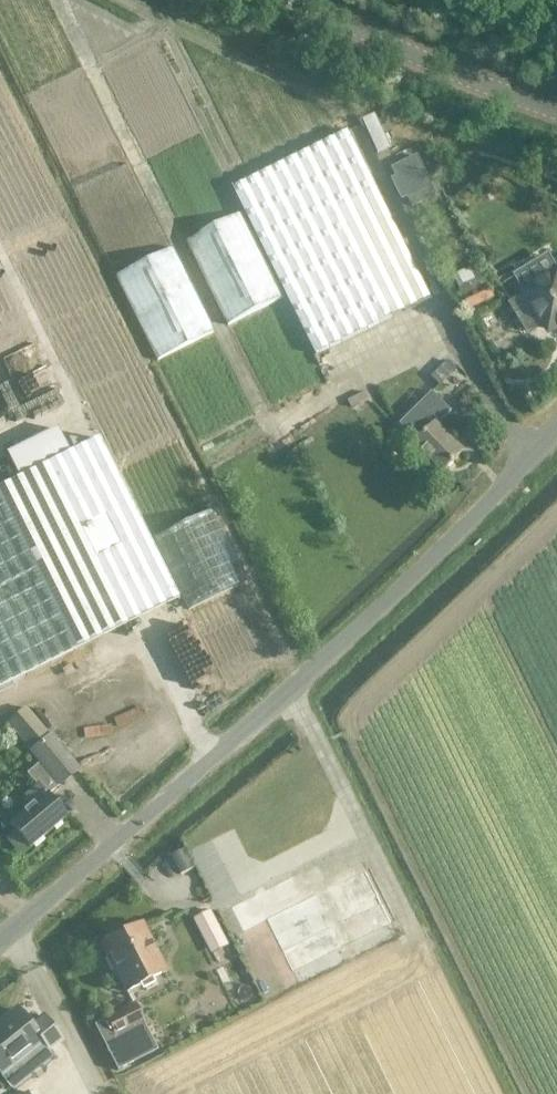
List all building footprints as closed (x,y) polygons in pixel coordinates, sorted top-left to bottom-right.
[(316,353),(393,316),(341,208),(379,189),(350,130),(233,186),(316,353)] [(400,175),(394,178),(404,199),(410,196),(415,206),(441,194),(421,154),(396,167),(400,175)] [(341,208),(393,316),(432,297),(379,189),(341,208)] [(493,296),(479,265),(454,276),(469,308),(493,296)] [(524,291),(532,304),(532,306),(534,310),(536,311),(540,318),(540,321),(542,324),(545,325),(546,327),(554,329),(556,328),(556,272),(524,291)] [(145,369),(86,393),(116,465),(127,460),(122,446),(130,443),(122,424),(137,417),(137,416),(154,409),(159,422),(166,419),(145,369)] [(451,411),(432,392),(400,424),(417,441),(414,444),(444,473),(465,452),(437,425),(451,411)] [(0,485),(0,498),(74,648),(126,623),(94,558),(118,546),(102,515),(78,527),(46,462),(0,485)] [(23,674),(74,648),(0,498),(0,685),(23,674)] [(40,762),(27,773),(37,785),(24,796),(31,804),(9,823),(15,830),(6,838),(18,852),(27,844),(29,847),(65,817),(47,795),(59,785),(78,769),(49,735),(31,751),(33,755),(40,762)] [(21,765),(27,773),(40,762),(33,755),(21,765)] [(289,968),(392,924),(368,867),(301,896),(292,875),(231,902),(242,928),(267,917),(289,968)] [(225,939),(210,910),(194,918),(209,948),(225,939)] [(101,944),(126,991),(165,971),(141,923),(101,944)] [(142,1020),(134,1004),(106,1018),(115,1035),(121,1031),(142,1020)] [(1,1075),(43,1042),(49,1050),(62,1039),(43,1016),(31,1025),(20,1010),(0,1026),(0,1074),(1,1075)] [(115,1035),(105,1040),(120,1068),(129,1063),(115,1035)]
